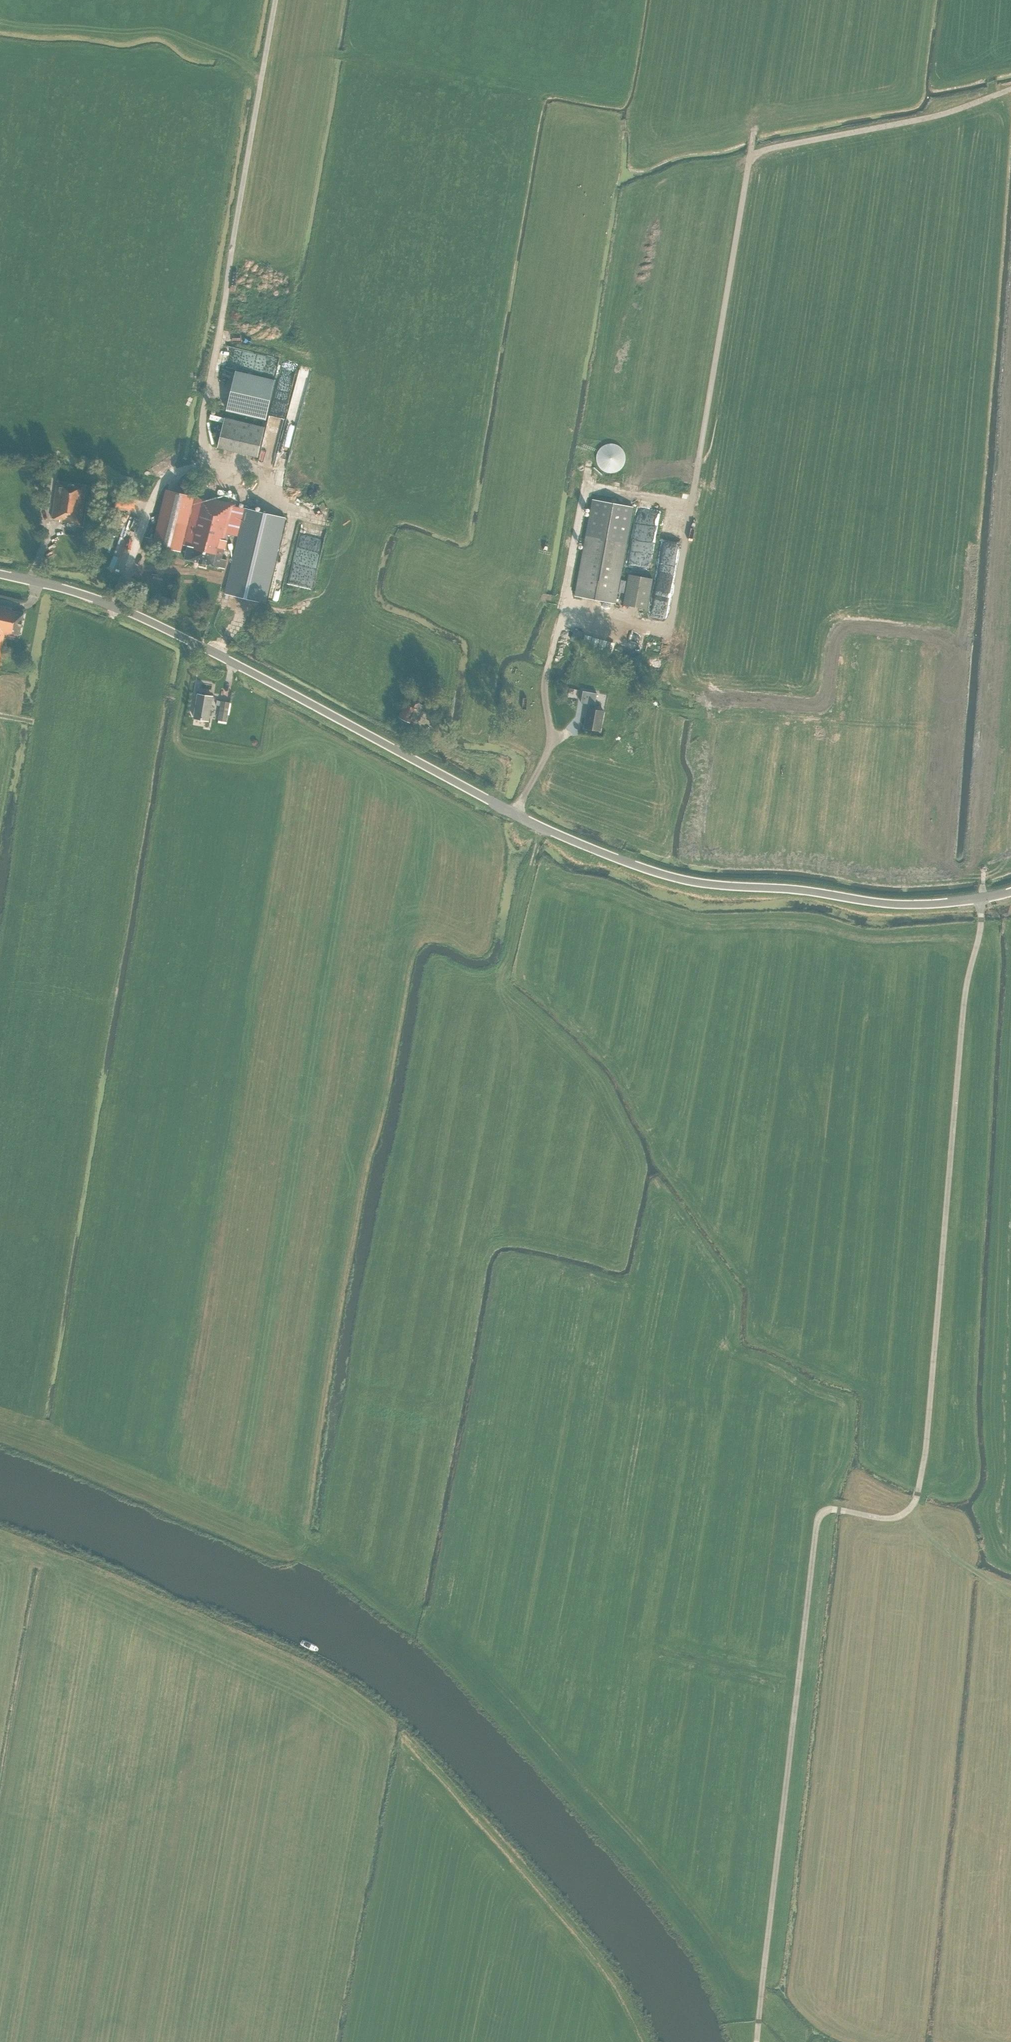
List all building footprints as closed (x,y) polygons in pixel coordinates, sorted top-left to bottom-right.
[(269,280),(268,286),(289,291),(290,285),(269,280)] [(232,347),(229,365),(278,373),(281,355),(232,347)] [(307,395),(313,369),(301,366),(294,392),(307,395)] [(266,419),(275,380),(236,371),(226,410),(266,419)] [(218,447),(257,457),(264,427),(225,418),(218,447)] [(613,442),(611,442),(608,442),(605,443),(603,444),(601,446),(599,448),(597,450),(596,452),(595,455),(595,458),(595,460),(596,463),(597,466),(599,468),(601,470),(603,471),(605,472),(608,473),(611,473),(613,473),(616,472),(619,471),(621,470),(623,468),(624,466),(626,463),(626,460),(626,458),(626,455),(626,452),(624,450),(623,448),(621,446),(619,444),(616,443),(613,442)] [(86,485),(57,481),(52,518),(60,519),(60,521),(81,524),(86,485)] [(225,593),(265,603),(285,518),(234,506),(235,504),(210,499),(210,500),(197,497),(194,499),(194,497),(166,490),(154,539),(146,537),(143,549),(151,551),(152,544),(181,552),(183,545),(188,546),(184,559),(198,562),(198,566),(206,568),(207,564),(224,568),(226,559),(222,558),(228,534),(238,536),(225,593)] [(592,500),(575,595),(615,603),(633,508),(592,500)] [(652,579),(629,574),(623,604),(647,609),(652,579)] [(4,634),(8,635),(8,633),(19,635),(24,613),(12,610),(12,608),(0,606),(0,654),(4,634)] [(646,663),(640,681),(647,683),(654,666),(646,663)] [(597,693),(583,691),(581,702),(589,704),(588,708),(584,728),(600,730),(603,711),(594,709),(597,693)] [(194,718),(208,720),(212,697),(198,694),(194,718)] [(230,702),(222,700),(218,722),(226,724),(230,702)] [(419,720),(426,707),(414,701),(411,706),(406,704),(399,717),(409,722),(412,717),(419,720)] [(438,719),(433,717),(429,724),(435,727),(438,719)]
